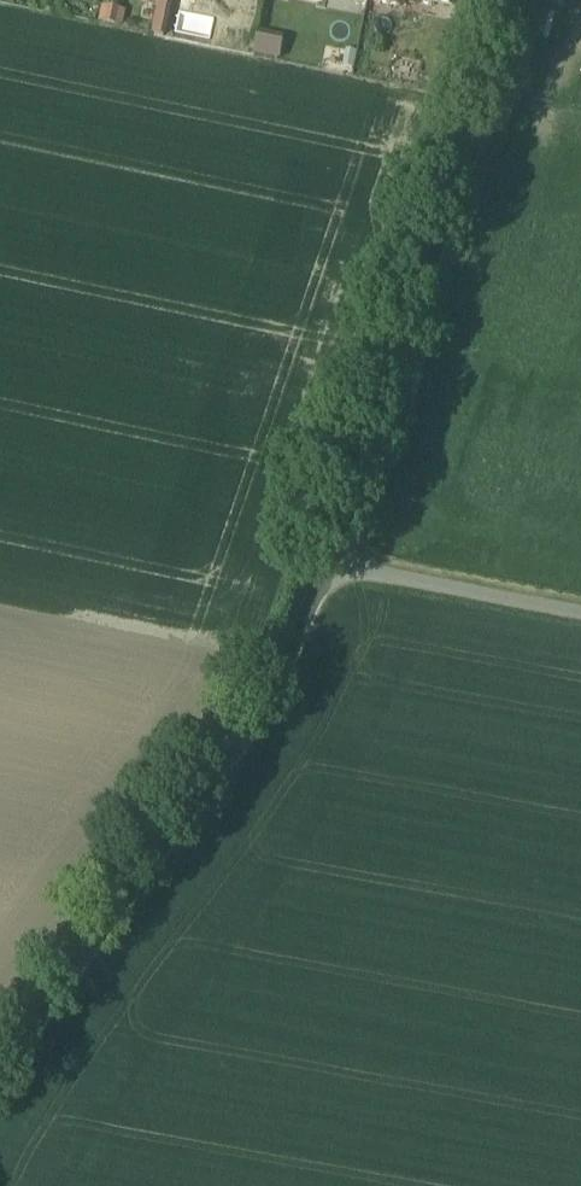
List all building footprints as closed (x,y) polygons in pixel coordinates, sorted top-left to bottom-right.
[(402,1),(415,3),(414,4),(463,14),(466,2),(471,4),(472,0),(402,0),(402,1)]
